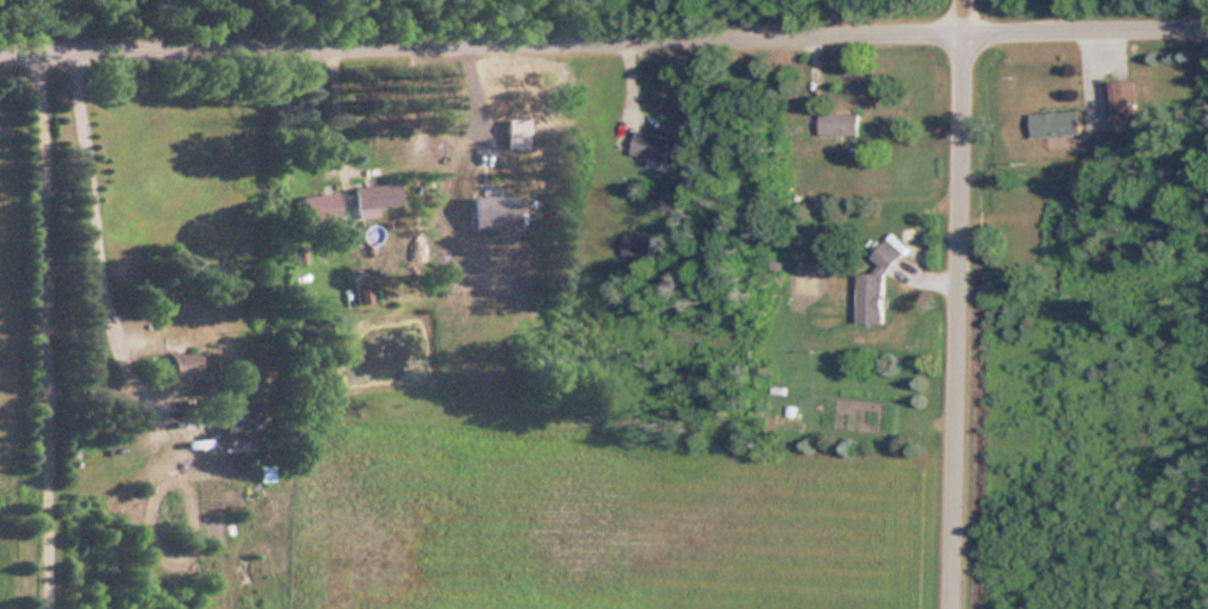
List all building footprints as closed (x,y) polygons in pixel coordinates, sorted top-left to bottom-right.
[(1107,116),(1135,116),(1135,81),(1107,81),(1107,116)] [(1031,112),(1031,136),(1080,135),(1080,111),(1031,112)] [(858,114),(819,113),(819,135),(858,135),(858,114)] [(506,146),(517,146),(517,127),(506,127),(506,146)] [(680,140),(634,131),(629,155),(647,158),(646,162),(654,163),(653,167),(662,169),(663,165),(675,167),(680,140)] [(380,216),(379,206),(392,206),(391,184),(353,186),(355,217),(380,216)] [(334,221),(334,193),(313,193),(313,221),(334,221)] [(502,228),(502,197),(469,197),(469,228),(502,228)] [(650,258),(650,236),(621,236),(621,258),(650,258)] [(857,273),(857,322),(886,322),(886,244),(875,244),(875,273),(857,273)] [(191,378),(191,354),(163,354),(163,378),(191,378)] [(256,441),(255,399),(219,400),(220,442),(256,441)]
